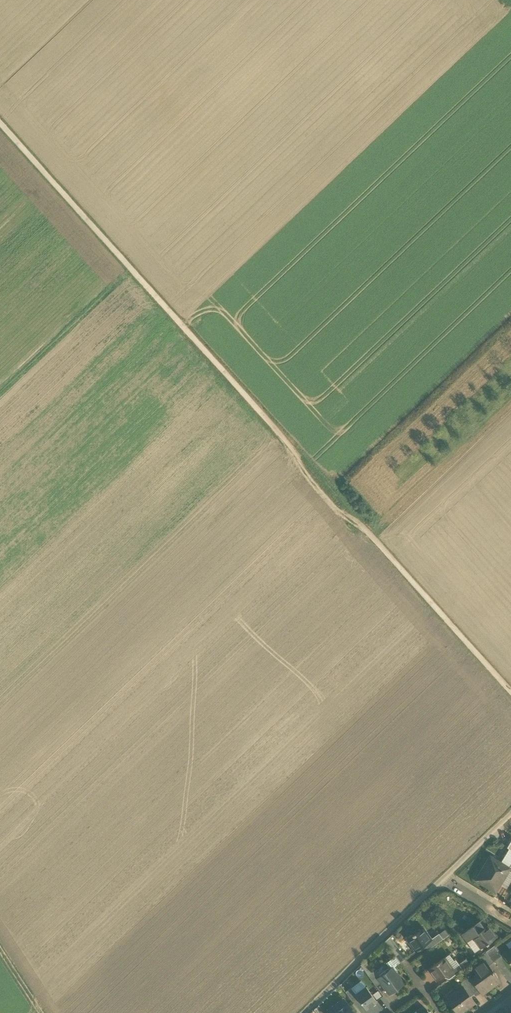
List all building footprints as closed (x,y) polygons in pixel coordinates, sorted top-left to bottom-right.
[(510,850),(502,865),(510,869),(510,867),(510,850)] [(502,865),(490,858),(476,881),(496,893),(509,872),(510,870),(510,869),(502,865)] [(480,923),(462,936),(467,943),(473,938),(481,949),(487,945),(487,946),(489,945),(489,944),(497,938),(489,927),(485,930),(480,923)] [(445,928),(438,932),(442,937),(448,933),(445,928)] [(424,929),(409,940),(417,952),(428,943),(432,941),(431,940),(424,929)] [(440,935),(431,940),(432,941),(428,943),(432,948),(443,939),(440,935)] [(407,959),(390,937),(385,942),(401,964),(407,959)] [(495,947),(487,953),(494,963),(502,957),(495,947)] [(494,963),(487,953),(481,957),(485,962),(486,962),(489,966),(494,963)] [(444,959),(429,970),(438,981),(447,974),(453,970),(452,970),(444,959)] [(466,960),(459,965),(462,970),(470,965),(466,960)] [(379,978),(366,961),(361,965),(377,987),(382,983),(378,979),(379,978)] [(485,962),(474,970),(480,978),(474,982),(473,982),(481,992),(482,995),(500,982),(489,966),(486,962),(485,962)] [(459,965),(452,970),(453,970),(447,974),(451,979),(462,970),(459,965)] [(379,978),(378,979),(382,983),(390,995),(405,984),(393,968),(379,978)] [(481,992),(473,982),(474,982),(471,977),(465,981),(474,995),(476,996),(481,992)] [(474,995),(465,981),(459,985),(462,989),(463,988),(470,998),(474,995)] [(357,995),(352,988),(346,992),(353,1003),(359,999),(356,995),(357,995)] [(378,1002),(367,988),(357,995),(356,995),(359,999),(367,1010),(378,1002)] [(449,998),(455,1006),(453,1008),(457,1012),(462,1012),(474,1004),(470,998),(463,988),(462,989),(449,998)] [(347,1005),(336,1012),(353,1012),(347,1005)]
